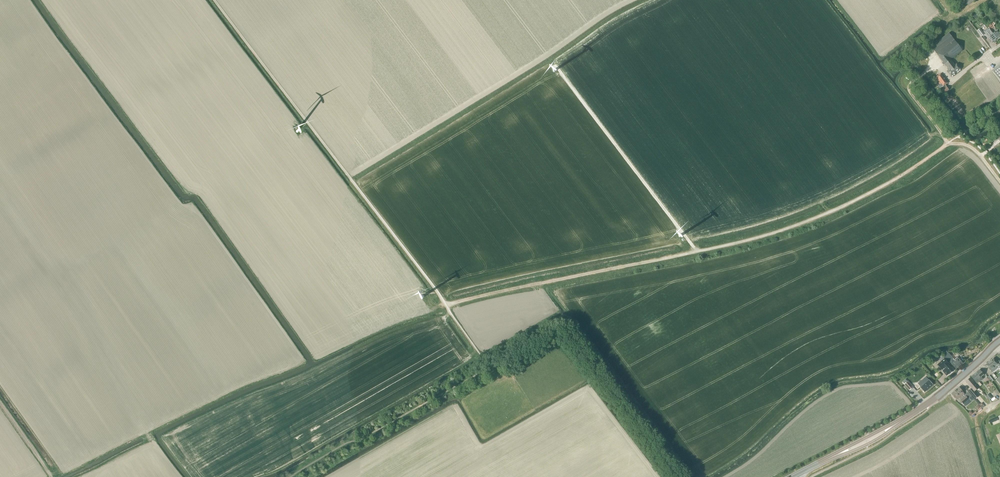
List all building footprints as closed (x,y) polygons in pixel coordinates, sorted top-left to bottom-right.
[(997,39),(999,37),(999,33),(997,30),(996,30),(993,25),(994,24),(992,21),(987,25),(988,27),(987,28),(988,29),(989,28),(997,39)] [(992,42),(997,39),(989,28),(988,29),(987,28),(983,31),(992,42)] [(951,59),(962,50),(949,32),(931,46),(949,69),(947,71),(951,76),(961,69),(957,64),(955,65),(951,59)] [(939,83),(945,78),(941,73),(933,79),(937,84),(939,83)] [(945,85),(948,83),(945,78),(939,83),(940,84),(938,86),(940,88),(939,88),(943,94),(949,89),(945,85)] [(956,369),(959,366),(946,351),(942,354),(948,362),(949,361),(956,369)] [(962,363),(957,357),(954,359),(948,352),(948,353),(946,351),(959,366),(962,363)] [(949,364),(944,358),(937,365),(942,370),(943,371),(947,375),(949,373),(953,370),(948,365),(949,364)] [(999,360),(997,362),(994,358),(986,365),(990,369),(991,371),(992,372),(998,368),(999,368),(999,369),(999,362),(999,360)] [(984,374),(980,370),(971,377),(977,384),(983,379),(981,377),(984,374)] [(929,379),(926,376),(918,383),(921,386),(920,387),(924,392),(933,384),(929,379)] [(978,396),(974,391),(979,387),(970,377),(965,381),(971,388),(969,390),(976,398),(978,396)] [(913,387),(908,380),(904,384),(909,390),(913,387)] [(963,403),(968,399),(964,394),(963,392),(963,391),(959,387),(951,393),(955,398),(957,400),(959,398),(960,400),(963,403)] [(965,394),(971,401),(974,399),(968,391),(965,394)]
